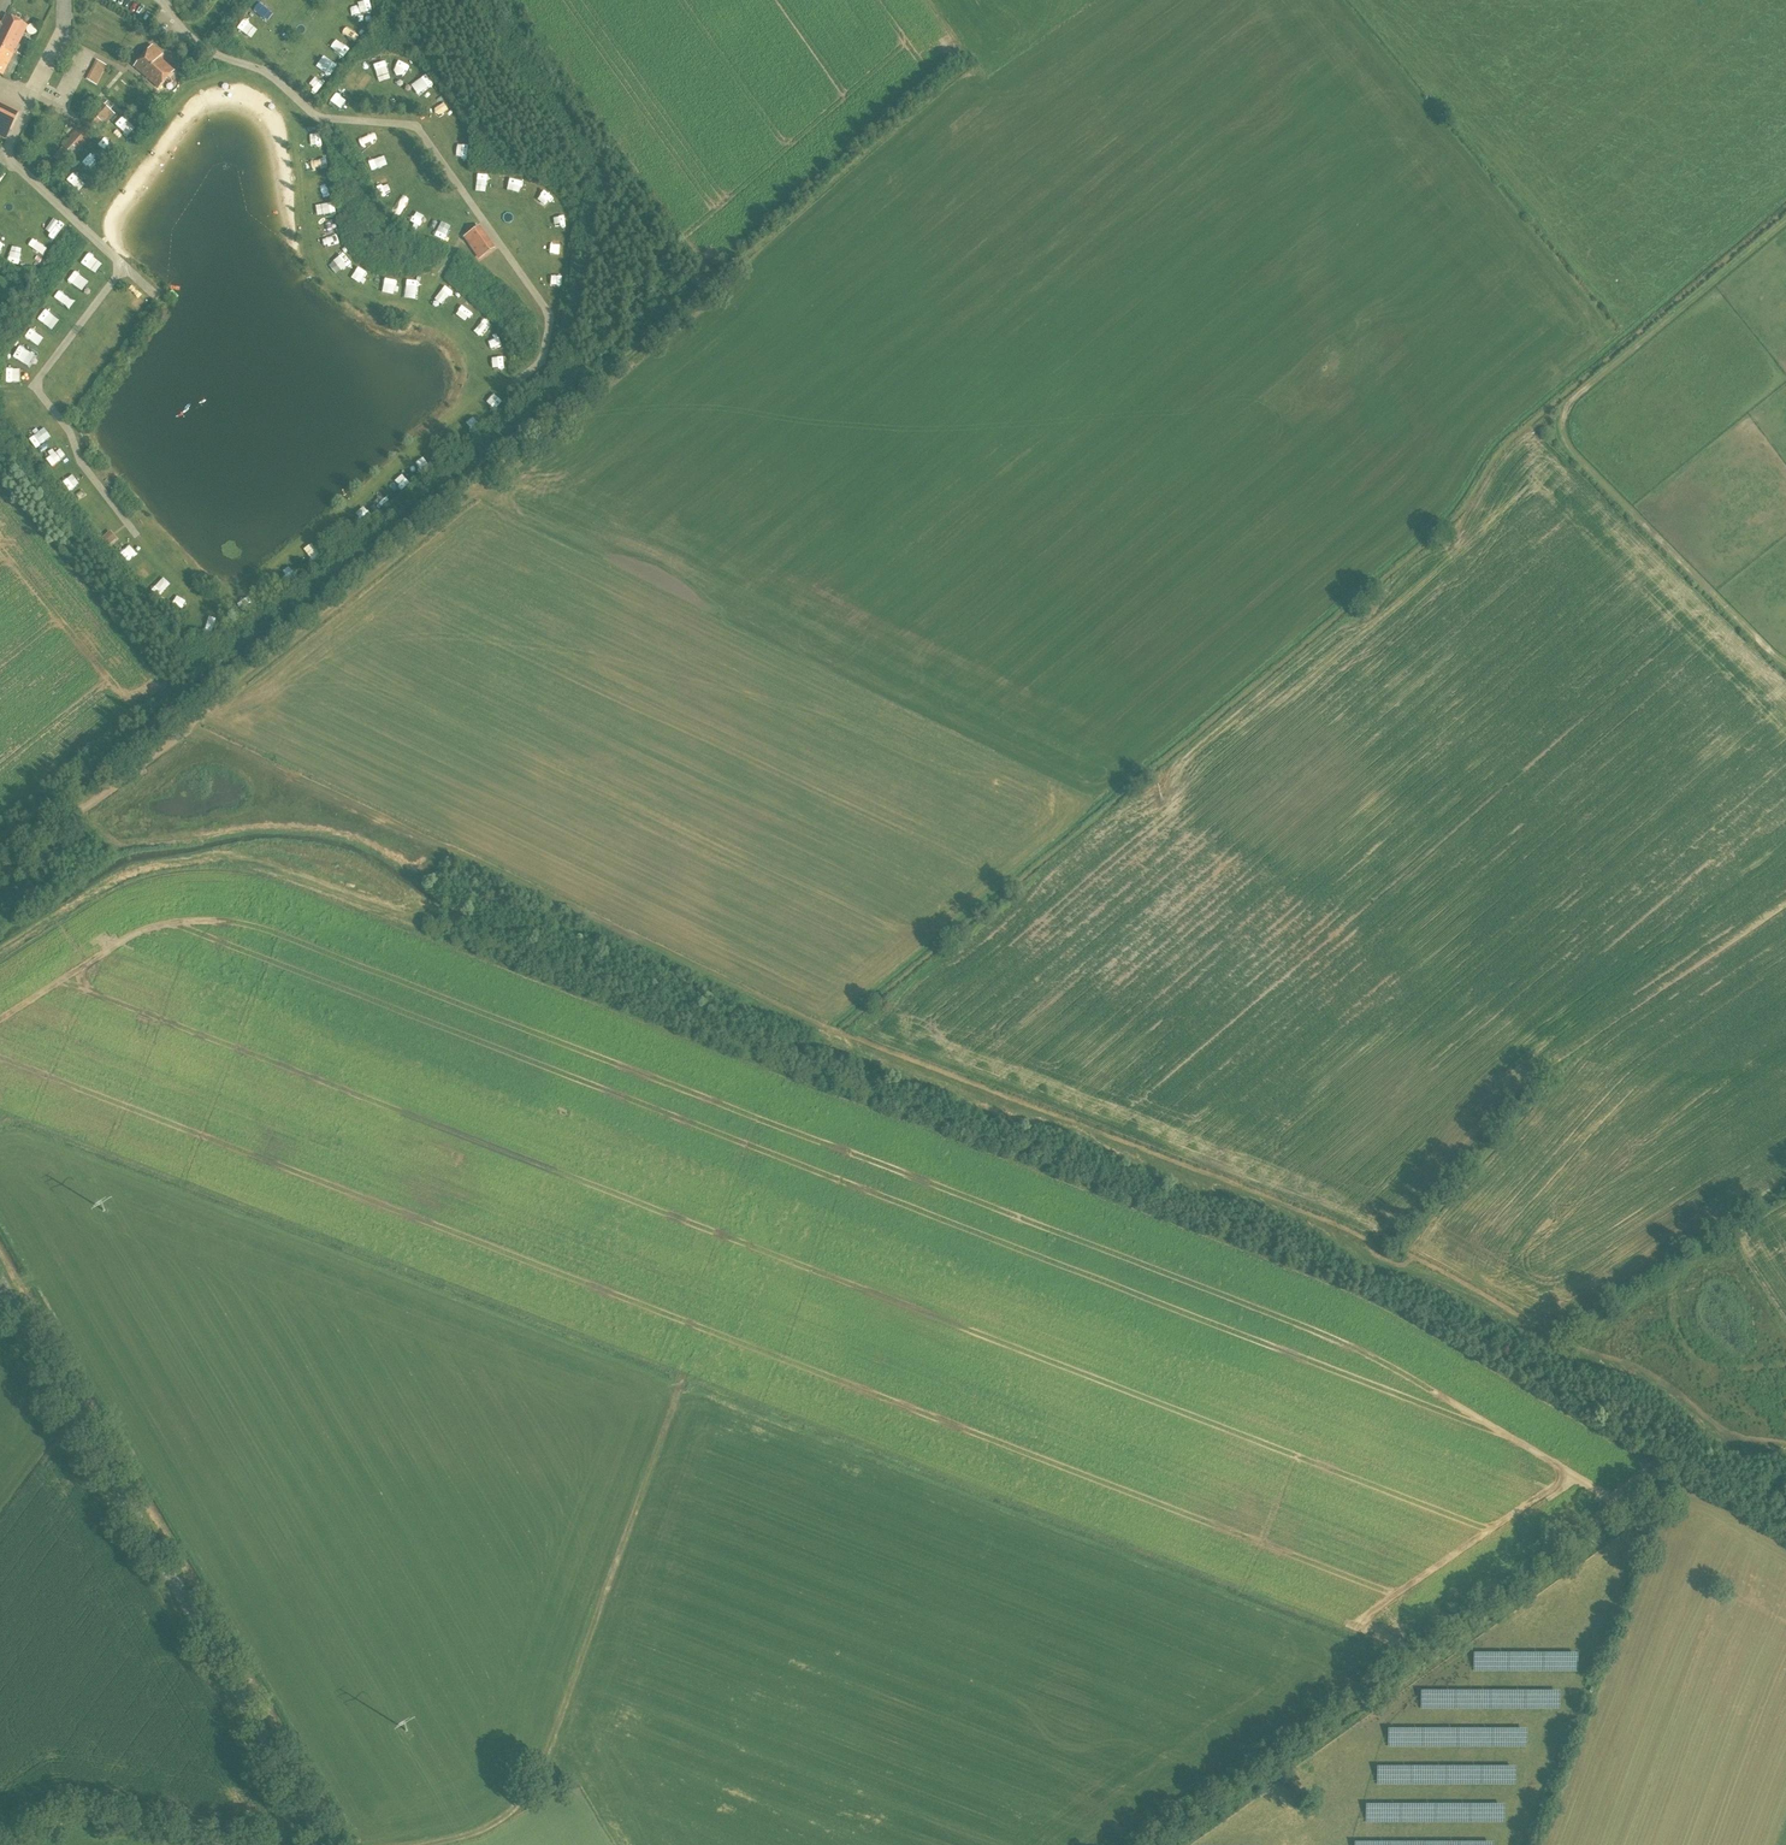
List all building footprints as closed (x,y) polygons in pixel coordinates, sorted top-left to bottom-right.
[(3,76),(29,25),(6,14),(2,22),(0,22),(0,74),(3,76)] [(134,67),(159,89),(175,70),(161,58),(163,54),(153,45),(134,67)] [(74,157),(113,113),(102,102),(62,146),(53,156),(63,166),(67,161),(68,162),(73,156),(74,157)] [(476,228),(463,237),(479,259),(491,250),(476,228)]
